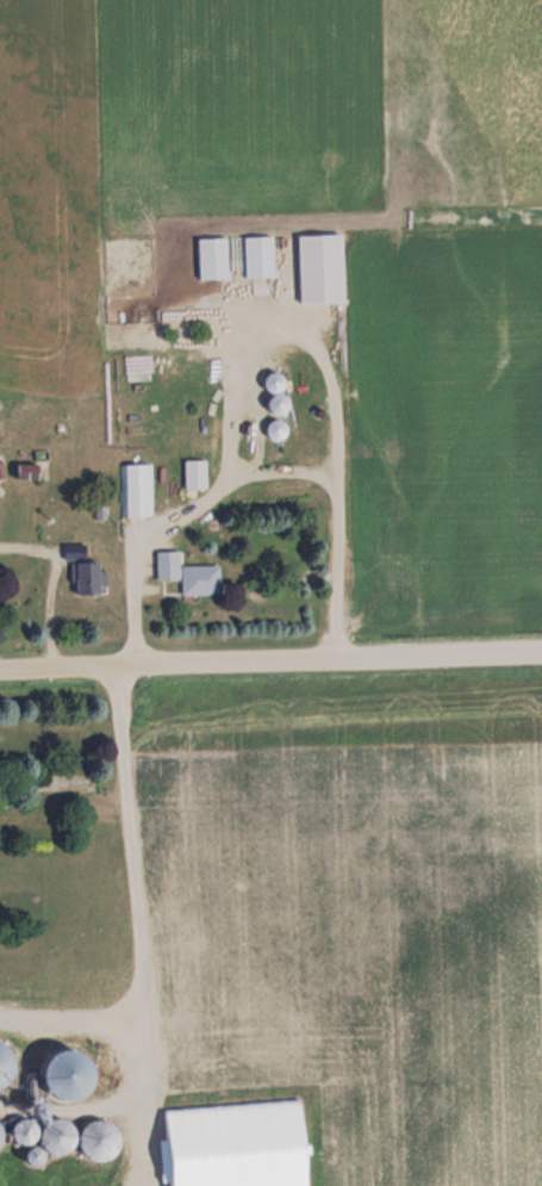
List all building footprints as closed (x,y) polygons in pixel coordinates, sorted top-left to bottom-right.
[(226,278),(226,236),(197,236),(197,278),(226,278)] [(285,424),(270,419),(266,435),(280,440),(285,424)] [(185,461),(185,488),(205,488),(205,461),(185,461)] [(16,479),(37,479),(37,464),(16,464),(16,479)] [(152,515),(152,464),(121,464),(121,515),(152,515)] [(180,594),(219,594),(219,565),(179,565),(179,551),(155,551),(155,580),(180,580),(180,594)] [(99,594),(99,561),(70,561),(70,594),(99,594)] [(44,1095),(80,1095),(80,1049),(44,1049),(44,1095)] [(168,1185),(305,1185),(300,1099),(163,1108),(168,1185)] [(30,1141),(31,1117),(12,1116),(11,1140),(30,1141)] [(100,1116),(78,1127),(96,1159),(117,1148),(100,1116)] [(43,1149),(67,1148),(66,1119),(42,1120),(43,1149)] [(40,1152),(29,1144),(21,1155),(32,1163),(40,1152)]
